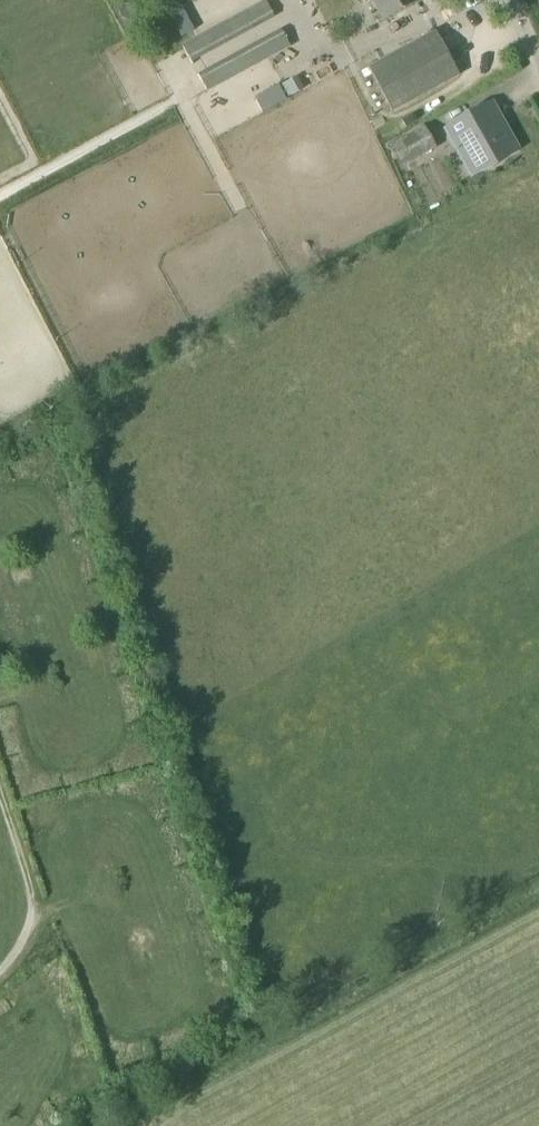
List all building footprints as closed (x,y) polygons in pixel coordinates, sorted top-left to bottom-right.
[(130,15),(150,5),(147,0),(123,0),(130,15)] [(382,22),(417,2),(416,0),(370,0),(382,22)] [(366,67),(379,91),(391,111),(460,71),(435,28),(366,67)] [(198,78),(208,95),(291,50),(281,33),(198,78)] [(445,130),(462,159),(473,152),(482,169),(483,168),(495,166),(502,157),(503,157),(515,150),(490,105),(445,130)] [(421,129),(390,147),(400,166),(432,148),(421,129)] [(126,762),(148,759),(146,749),(124,751),(126,762)] [(11,914),(8,890),(0,891),(0,915),(11,914)]
